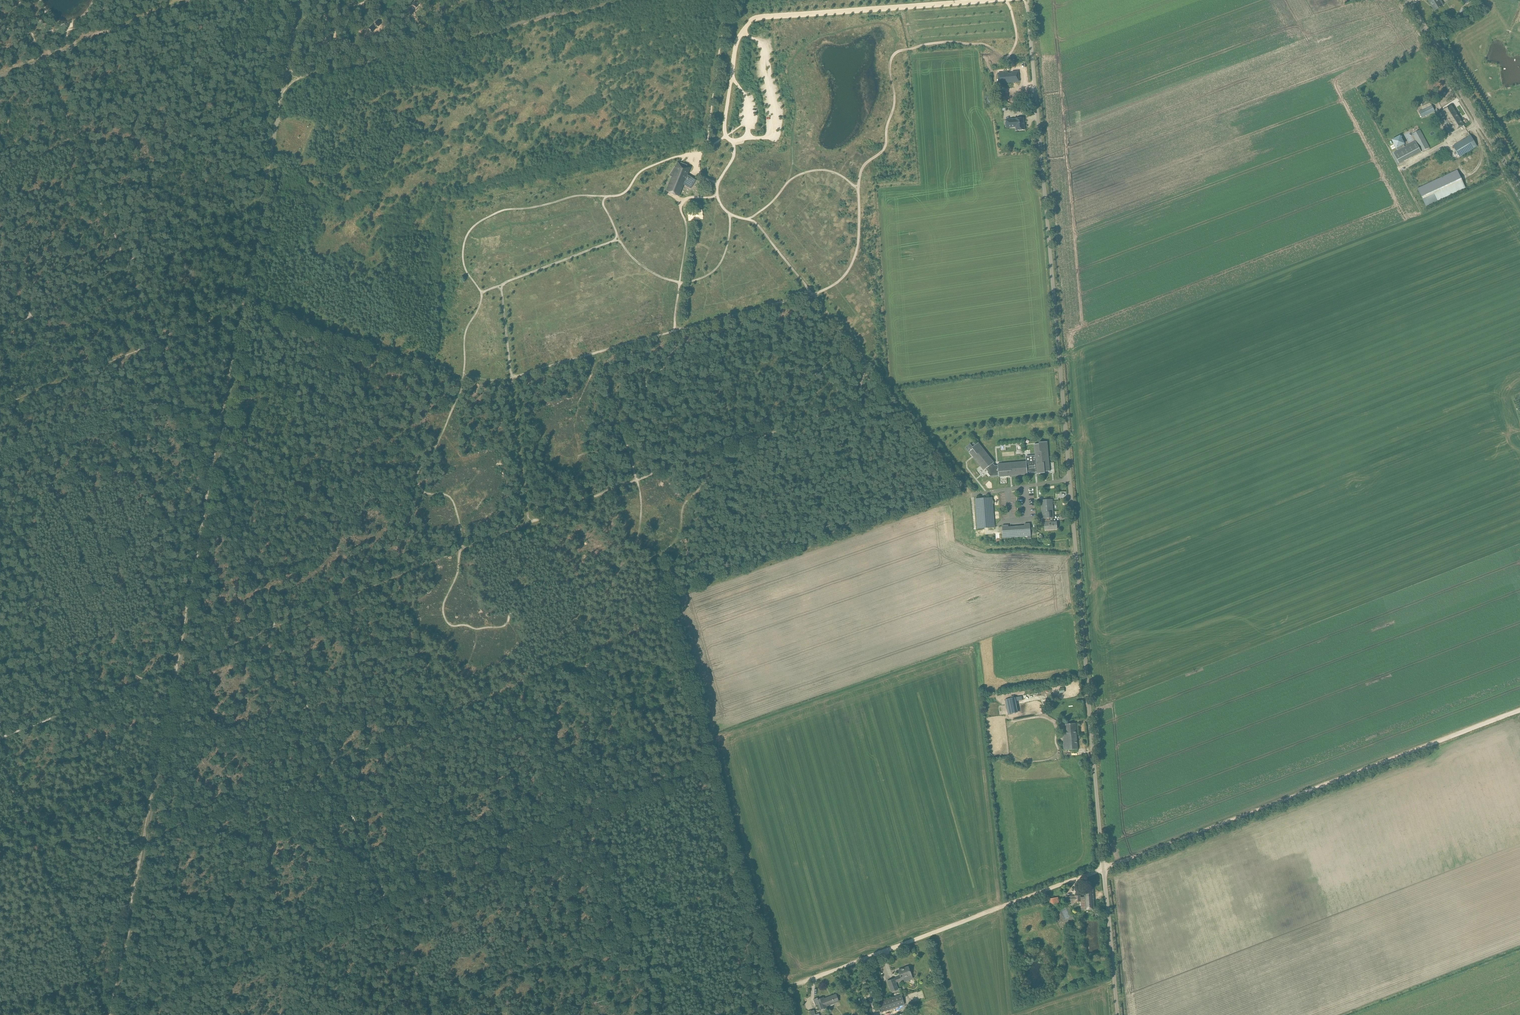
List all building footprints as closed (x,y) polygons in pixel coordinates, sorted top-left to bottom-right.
[(1439,8),(1442,6),(1438,0),(1428,0),(1432,5),(1433,7),(1435,11),(1439,8)] [(415,2),(408,13),(412,15),(419,4),(415,2)] [(372,32),(381,23),(378,20),(369,29),(372,32)] [(1018,71),(1012,72),(1012,73),(1008,74),(1008,72),(998,73),(999,83),(1019,81),(1018,71)] [(1421,117),(1434,111),(1432,105),(1418,112),(1421,117)] [(1451,133),(1464,125),(1452,106),(1443,111),(1447,118),(1443,120),(1451,133)] [(1025,130),(1024,118),(1016,119),(1006,120),(1006,124),(1007,128),(1012,127),(1015,127),(1016,127),(1017,130),(1025,130)] [(1450,133),(1442,119),(1445,118),(1444,118),(1441,120),(1442,121),(1439,123),(1446,135),(1450,133)] [(1422,151),(1429,147),(1419,129),(1412,133),(1422,151)] [(1400,136),(1392,140),(1397,148),(1404,144),(1400,136)] [(1459,157),(1477,146),(1471,136),(1453,146),(1459,157)] [(687,174),(689,169),(686,168),(687,165),(680,163),(679,166),(677,165),(676,168),(675,167),(669,175),(672,177),(668,188),(680,193),(683,184),(698,193),(703,184),(687,174)] [(1425,205),(1465,187),(1457,170),(1417,188),(1425,205)] [(685,211),(685,219),(700,219),(700,211),(685,211)] [(973,449),(969,452),(984,471),(986,469),(988,472),(988,473),(991,476),(997,476),(997,475),(999,475),(999,477),(1028,475),(1027,472),(1029,472),(1029,473),(1035,472),(1035,471),(1037,471),(1037,474),(1045,473),(1045,472),(1050,471),(1047,442),(1039,442),(1039,444),(1034,444),(1036,460),(1033,460),(1033,456),(1028,456),(1026,458),(1027,461),(998,464),(998,466),(995,466),(993,463),(994,462),(979,443),(972,448),(973,449)] [(975,499),(977,529),(995,527),(992,497),(975,499)] [(1045,530),(1052,529),(1057,529),(1057,522),(1050,522),(1050,518),(1054,518),(1052,499),(1041,500),(1043,519),(1046,518),(1046,522),(1044,522),(1045,530)] [(1031,536),(1030,524),(1024,524),(1025,526),(1009,527),(1008,525),(1002,526),(1003,538),(1031,536)] [(1008,714),(1018,712),(1015,698),(1005,700),(1008,714)] [(1076,723),(1071,724),(1065,724),(1066,735),(1063,735),(1065,750),(1078,749),(1076,723)] [(1065,896),(1066,901),(1066,903),(1076,903),(1076,902),(1081,901),(1081,910),(1095,909),(1093,887),(1084,888),(1085,897),(1081,897),(1081,895),(1065,896)] [(1049,899),(1050,904),(1050,905),(1052,904),(1053,909),(1056,909),(1055,904),(1059,903),(1058,897),(1049,899)] [(1065,923),(1072,919),(1065,907),(1059,910),(1065,923)] [(897,977),(899,981),(903,979),(903,977),(911,974),(908,966),(903,968),(904,969),(902,970),(901,969),(898,970),(900,976),(897,977)] [(891,992),(898,989),(894,978),(887,981),(891,992)] [(910,1001),(923,997),(921,990),(908,994),(910,1001)] [(826,1006),(827,1006),(839,1002),(836,994),(824,999),(823,997),(816,1000),(820,1010),(827,1008),(826,1006)] [(904,1004),(901,995),(878,1002),(881,1011),(904,1004)]
